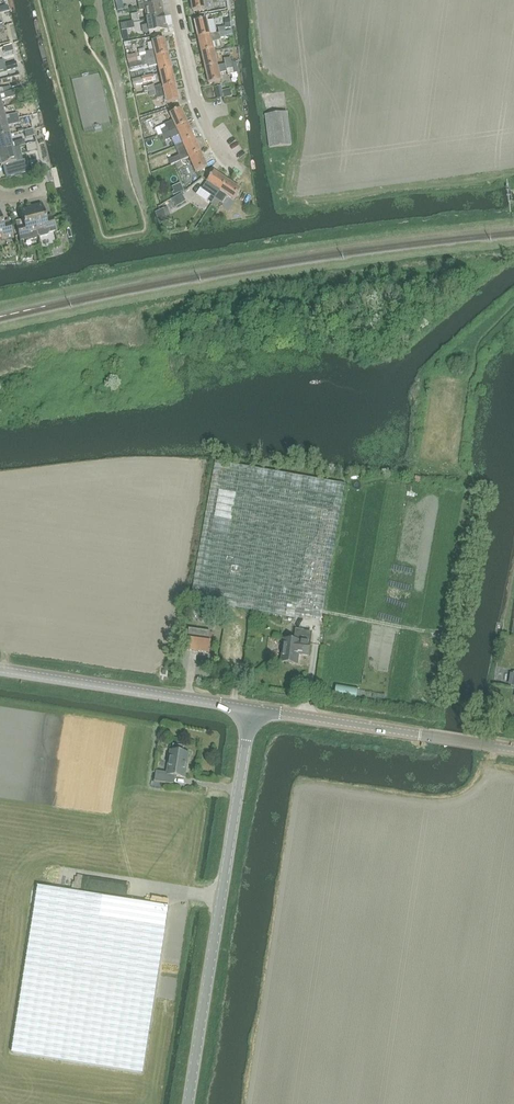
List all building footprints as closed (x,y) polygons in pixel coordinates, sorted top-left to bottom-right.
[(193,12),(205,10),(204,0),(191,0),(193,12)] [(146,9),(147,19),(164,16),(162,4),(140,8),(140,10),(146,9)] [(133,21),(134,22),(140,21),(138,13),(131,14),(133,21)] [(164,16),(147,19),(148,25),(142,26),(143,34),(167,30),(165,16),(164,16)] [(195,22),(199,37),(211,35),(207,19),(195,22)] [(122,30),(135,28),(134,22),(133,21),(121,23),(122,30)] [(211,35),(199,37),(202,53),(215,50),(214,49),(223,47),(221,38),(228,37),(227,31),(219,33),(211,35)] [(153,42),(155,50),(146,52),(146,55),(140,56),(141,61),(169,55),(165,39),(153,42)] [(215,50),(202,53),(206,69),(218,66),(218,65),(215,50)] [(136,54),(127,56),(128,64),(138,61),(136,54)] [(149,68),(159,66),(160,73),(172,70),(169,55),(141,61),(143,66),(148,65),(149,68)] [(218,65),(218,66),(206,69),(209,84),(222,82),(220,73),(227,72),(227,69),(233,68),(232,63),(225,64),(218,65)] [(160,73),(164,88),(176,85),(172,70),(160,73)] [(142,77),(143,83),(156,80),(154,74),(142,77)] [(157,99),(166,96),(167,104),(179,101),(176,85),(164,88),(155,90),(149,92),(150,97),(156,95),(157,99)] [(231,89),(222,91),(224,98),(232,96),(231,89)] [(0,94),(0,108),(2,107),(1,101),(15,97),(13,90),(12,91),(0,94)] [(166,128),(160,130),(163,135),(169,133),(177,129),(188,124),(181,109),(170,114),(173,121),(165,125),(166,128)] [(266,116),(270,149),(291,146),(287,113),(266,116)] [(0,122),(0,137),(9,135),(7,126),(11,125),(10,120),(6,121),(0,122)] [(177,129),(169,133),(171,137),(172,139),(180,136),(183,143),(194,138),(188,124),(177,129)] [(32,130),(24,132),(26,139),(34,136),(32,130)] [(0,137),(0,151),(16,147),(15,142),(11,144),(9,135),(0,137)] [(179,156),(169,161),(171,166),(175,164),(182,161),(190,158),(201,153),(194,138),(183,143),(175,147),(179,156)] [(27,145),(21,146),(23,153),(29,151),(27,145)] [(0,151),(0,165),(0,166),(4,165),(7,177),(28,172),(25,159),(23,160),(19,146),(16,147),(0,151)] [(201,153),(190,158),(191,160),(193,165),(196,172),(207,167),(201,153)] [(208,182),(202,190),(210,195),(212,196),(208,201),(212,204),(228,181),(215,172),(208,182)] [(228,181),(212,204),(217,207),(220,202),(223,203),(228,196),(234,200),(241,190),(228,181)] [(174,192),(172,193),(173,196),(184,191),(181,184),(172,187),(174,192)] [(182,194),(172,200),(177,207),(186,202),(182,194)] [(30,207),(30,208),(31,208),(38,237),(40,238),(48,236),(49,234),(56,232),(53,217),(46,219),(42,204),(30,207)] [(38,237),(31,208),(30,208),(20,211),(23,225),(16,227),(20,241),(27,240),(29,241),(37,239),(38,237)] [(0,234),(2,239),(13,236),(9,222),(2,224),(0,215),(0,234)] [(322,617),(344,493),(345,485),(216,462),(191,600),(295,619),(296,612),(322,617)] [(213,632),(187,628),(184,650),(210,653),(213,632)] [(281,662),(298,665),(299,655),(309,656),(311,643),(284,639),(281,662)] [(185,778),(189,754),(183,753),(184,747),(173,745),(172,752),(171,751),(167,774),(156,773),(155,781),(154,781),(154,782),(172,785),(172,784),(170,784),(171,776),(185,778)] [(12,1053),(143,1074),(169,907),(38,886),(12,1053)]
